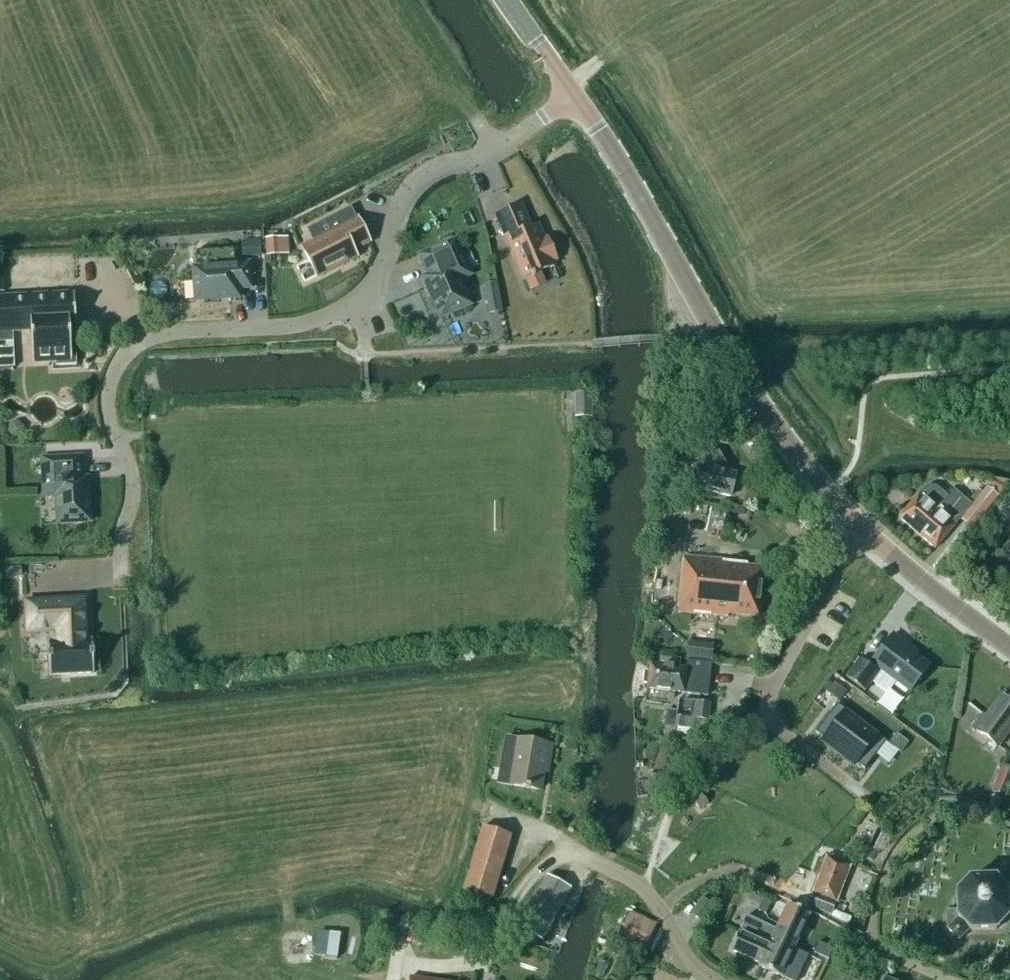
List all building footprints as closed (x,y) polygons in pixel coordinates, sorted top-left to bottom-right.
[(545,241),(538,226),(531,229),(521,205),(496,216),(523,280),(556,266),(554,262),(557,260),(548,239),(545,241)] [(369,228),(379,226),(375,206),(365,208),(369,228)] [(303,248),(318,278),(357,257),(354,251),(371,242),(358,218),(357,218),(352,208),(336,216),(342,228),(303,248)] [(267,255),(282,255),(282,239),(266,239),(267,255)] [(457,239),(419,255),(428,276),(424,278),(441,318),(472,305),(459,274),(470,269),(469,268),(478,264),(472,252),(464,255),(457,239)] [(243,256),(262,255),(262,241),(243,242),(243,256)] [(240,298),(239,290),(252,289),(250,263),(237,264),(237,265),(194,268),(196,301),(240,298)] [(504,312),(498,282),(484,285),(490,314),(504,312)] [(0,298),(0,342),(13,341),(13,332),(32,331),(34,363),(56,362),(57,367),(78,365),(77,341),(72,341),(71,329),(77,328),(75,294),(0,298)] [(0,342),(0,369),(16,368),(15,341),(13,341),(0,342)] [(581,394),(581,418),(593,418),(592,393),(581,394)] [(692,445),(686,471),(683,484),(697,487),(696,488),(731,497),(737,473),(727,471),(727,468),(719,452),(692,445)] [(92,522),(89,478),(85,479),(83,456),(42,459),(44,492),(57,491),(58,524),(92,522)] [(972,529),(1000,497),(1005,490),(1009,481),(993,477),(991,482),(988,487),(973,505),(955,490),(949,497),(937,487),(931,486),(925,488),(919,494),(900,517),(936,549),(961,519),(972,529)] [(685,558),(680,612),(729,617),(729,614),(759,617),(764,569),(746,567),(746,565),(725,563),(725,562),(685,558)] [(51,676),(95,674),(93,641),(87,641),(85,600),(27,603),(29,633),(52,632),(52,643),(49,643),(51,676)] [(847,677),(866,692),(874,681),(889,693),(897,682),(911,692),(930,667),(908,650),(910,647),(894,635),(870,666),(861,659),(847,677)] [(686,668),(650,663),(649,672),(644,671),(642,684),(648,685),(647,689),(709,696),(712,664),(687,661),(686,668)] [(983,715),(974,728),(998,747),(1009,731),(1009,700),(1003,695),(987,718),(983,715)] [(693,702),(691,718),(711,721),(712,704),(693,702)] [(839,705),(816,735),(826,743),(823,748),(837,759),(863,724),(839,705)] [(691,718),(677,716),(676,727),(678,727),(678,732),(683,733),(686,736),(692,734),(710,732),(712,721),(711,721),(691,718)] [(863,724),(837,759),(851,770),(855,765),(865,773),(888,742),(863,724)] [(909,743),(897,734),(889,744),(901,753),(909,743)] [(511,785),(540,790),(545,763),(549,764),(552,746),(519,740),(506,738),(499,783),(511,785)] [(992,793),(1005,798),(1009,786),(1009,769),(1002,766),(992,790),(978,784),(971,800),(986,807),(992,793)] [(708,803),(702,795),(693,802),(700,810),(708,803)] [(1001,800),(992,797),(989,808),(998,811),(1001,800)] [(512,837),(484,828),(465,892),(493,900),(512,837)] [(813,874),(820,877),(808,905),(832,914),(852,864),(828,855),(826,861),(819,858),(813,874)] [(521,930),(543,942),(571,889),(550,877),(521,930)] [(970,930),(997,930),(1009,917),(1008,890),(996,878),(969,879),(957,892),(958,910),(946,911),(946,927),(949,930),(961,941),(970,930)] [(690,903),(706,913),(716,898),(700,887),(690,903)] [(776,930),(761,964),(759,967),(788,979),(798,979),(809,956),(794,949),(810,915),(788,905),(775,900),(768,918),(779,923),(776,930)] [(834,911),(832,917),(849,926),(852,918),(834,911)] [(656,925),(630,913),(616,942),(642,954),(656,925)] [(761,964),(776,930),(747,916),(731,950),(761,964)]
